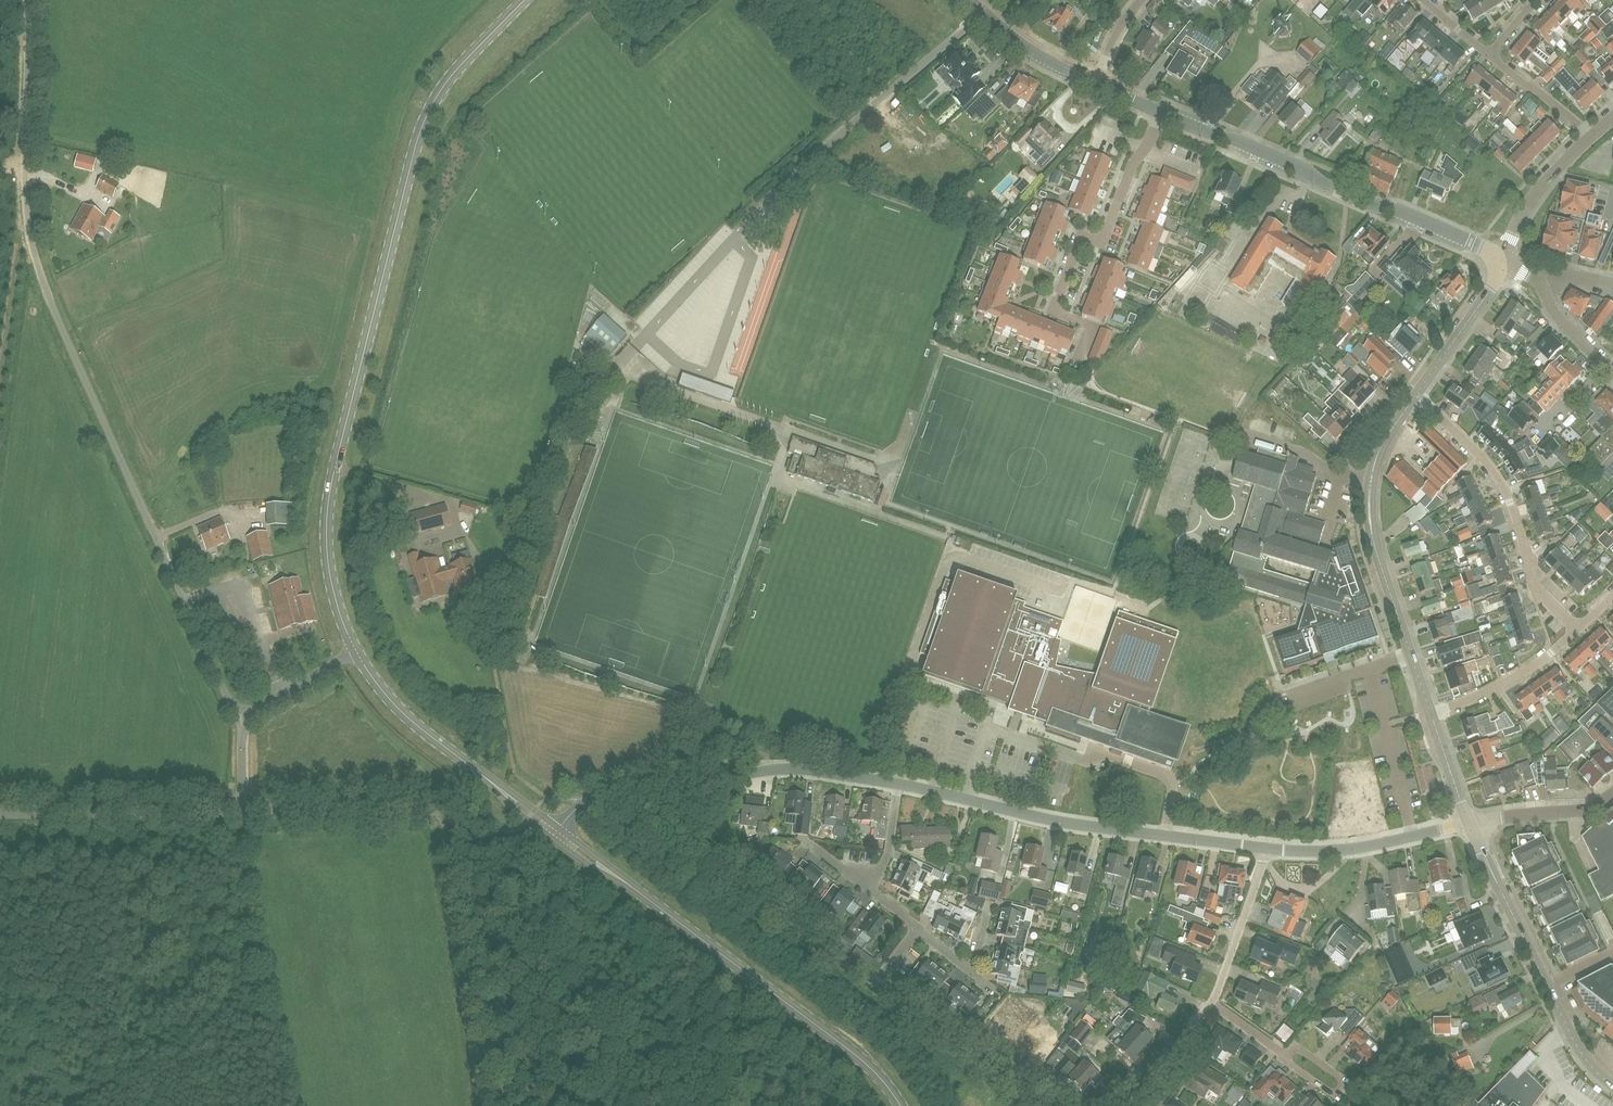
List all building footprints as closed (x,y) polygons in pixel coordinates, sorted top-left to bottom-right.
[(1102,1),(1100,0),(1094,0),(1090,6),(1095,10),(1102,1)] [(1162,0),(1154,0),(1147,9),(1150,15),(1155,19),(1157,17),(1153,14),(1152,9),(1156,4),(1160,7),(1161,6),(1164,6),(1166,4),(1162,0)] [(1189,9),(1197,0),(1178,0),(1189,9)] [(1205,0),(1214,8),(1220,2),(1218,0),(1205,0)] [(1344,12),(1351,19),(1357,12),(1366,1),(1368,0),(1355,0),(1344,12)] [(1373,4),(1380,10),(1380,11),(1385,15),(1390,10),(1398,1),(1397,0),(1376,0),(1373,4)] [(1470,6),(1467,0),(1457,0),(1454,2),(1460,12),(1464,9),(1473,24),(1485,16),(1476,2),(1470,6)] [(1497,9),(1491,0),(1475,0),(1476,2),(1485,16),(1491,13),(1492,13),(1493,14),(1497,12),(1497,10),(1497,9)] [(1497,9),(1508,2),(1507,0),(1491,0),(1497,9)] [(1578,19),(1558,0),(1551,7),(1551,8),(1553,10),(1552,10),(1552,11),(1567,26),(1570,22),(1573,25),(1578,19)] [(1578,19),(1573,14),(1577,9),(1581,12),(1584,8),(1576,0),(1558,0),(1578,19)] [(1366,1),(1357,12),(1363,17),(1363,18),(1373,7),(1371,5),(1366,1)] [(1055,34),(1057,33),(1058,34),(1063,27),(1065,28),(1072,19),(1069,17),(1073,11),(1068,7),(1064,13),(1055,7),(1043,23),(1051,28),(1050,28),(1051,29),(1051,32),(1055,34)] [(1321,21),(1327,14),(1319,7),(1313,14),(1321,21)] [(1396,32),(1400,27),(1405,31),(1417,17),(1407,8),(1402,13),(1400,11),(1389,25),(1396,32)] [(1607,27),(1612,21),(1612,13),(1610,10),(1610,11),(1609,9),(1599,18),(1607,27)] [(1550,13),(1542,21),(1554,33),(1559,28),(1561,31),(1567,26),(1552,11),(1550,13)] [(1607,27),(1599,18),(1598,17),(1588,27),(1597,37),(1607,27)] [(1274,34),(1279,38),(1286,38),(1291,32),(1291,25),(1285,20),(1278,21),(1273,27),(1274,34)] [(1151,33),(1148,36),(1143,33),(1137,43),(1136,44),(1139,46),(1139,47),(1135,53),(1146,60),(1158,42),(1156,41),(1160,35),(1163,37),(1168,31),(1156,21),(1152,28),(1150,31),(1151,33)] [(1557,36),(1554,33),(1542,21),(1533,29),(1548,44),(1552,41),(1557,45),(1562,40),(1557,36)] [(1216,56),(1222,48),(1190,22),(1184,29),(1173,43),(1178,47),(1186,37),(1216,56)] [(1423,44),(1434,31),(1424,22),(1407,42),(1418,51),(1423,44)] [(1366,44),(1370,36),(1362,31),(1357,39),(1366,44)] [(1445,39),(1434,31),(1423,44),(1430,49),(1426,53),(1426,54),(1420,60),(1424,64),(1445,39)] [(1596,37),(1590,31),(1580,40),(1586,46),(1596,37)] [(1522,39),(1523,41),(1520,45),(1533,55),(1545,65),(1550,59),(1537,49),(1541,44),(1528,34),(1528,35),(1526,33),(1522,39)] [(1310,64),(1319,53),(1323,49),(1311,38),(1297,54),(1310,64)] [(1314,41),(1323,49),(1325,47),(1316,38),(1314,41)] [(1444,61),(1455,48),(1445,39),(1424,64),(1429,67),(1434,61),(1434,60),(1438,56),(1444,61)] [(1596,50),(1602,46),(1596,39),(1591,43),(1596,50)] [(1385,61),(1396,48),(1390,43),(1379,56),(1385,61)] [(1166,73),(1180,82),(1185,74),(1191,64),(1201,70),(1207,60),(1183,45),(1166,73)] [(1520,45),(1517,48),(1515,46),(1511,52),(1513,54),(1511,55),(1516,59),(1513,63),(1521,69),(1524,65),(1528,60),(1545,74),(1541,78),(1547,84),(1553,78),(1556,75),(1549,69),(1545,65),(1533,55),(1520,45)] [(1222,48),(1216,56),(1221,61),(1228,52),(1222,48)] [(1466,57),(1455,48),(1444,61),(1450,66),(1447,70),(1447,71),(1444,74),(1448,77),(1451,74),(1466,57)] [(1405,56),(1397,50),(1387,61),(1395,68),(1405,56)] [(948,63),(944,67),(950,74),(947,76),(955,84),(957,82),(962,88),(952,97),(962,108),(984,88),(975,77),(980,73),(973,66),(976,63),(970,57),(969,58),(962,51),(956,56),(954,54),(946,61),(948,63)] [(1163,52),(1155,65),(1165,71),(1173,57),(1163,52)] [(1585,66),(1584,67),(1590,74),(1594,71),(1588,64),(1589,63),(1579,52),(1576,55),(1585,66)] [(1562,59),(1567,64),(1570,61),(1565,55),(1562,59)] [(1610,57),(1604,61),(1612,72),(1612,61),(1610,57)] [(1604,61),(1601,58),(1596,62),(1603,72),(1598,75),(1609,88),(1609,87),(1610,89),(1612,89),(1612,88),(1612,72),(1604,61)] [(1563,68),(1567,64),(1562,59),(1552,69),(1550,68),(1549,69),(1556,75),(1563,68)] [(1318,71),(1311,66),(1306,71),(1307,71),(1297,83),(1298,84),(1299,84),(1304,89),(1315,77),(1314,76),(1318,71)] [(1588,76),(1590,74),(1584,67),(1581,70),(1587,77),(1588,76)] [(1477,88),(1487,76),(1478,68),(1465,84),(1469,87),(1471,84),(1477,88)] [(1563,84),(1560,86),(1568,95),(1573,90),(1578,96),(1573,100),(1577,105),(1584,112),(1594,103),(1583,91),(1579,86),(1563,68),(1556,75),(1553,78),(1555,80),(1558,78),(1563,84)] [(1346,70),(1336,82),(1344,89),(1354,77),(1346,70)] [(1271,74),(1261,86),(1280,103),(1289,93),(1283,89),(1285,87),(1291,92),(1298,84),(1297,83),(1291,78),(1288,82),(1284,79),(1282,82),(1272,73),(1271,74)] [(1480,96),(1484,100),(1485,101),(1499,85),(1497,83),(1487,76),(1477,88),(1482,93),(1480,96)] [(1038,86),(1037,86),(1036,83),(1033,81),(1030,82),(1029,81),(1028,82),(1018,77),(1009,94),(1004,91),(996,99),(999,103),(1008,112),(1020,100),(1035,108),(1041,97),(1034,93),(1038,86)] [(1273,112),(1280,103),(1261,86),(1252,79),(1241,92),(1250,99),(1248,102),(1248,105),(1253,109),(1258,114),(1263,108),(1267,107),(1273,112)] [(1352,93),(1359,85),(1354,81),(1347,89),(1352,93)] [(1584,82),(1579,86),(1583,91),(1594,103),(1604,95),(1593,82),(1588,87),(1584,82)] [(1439,91),(1430,83),(1423,91),(1432,99),(1439,91)] [(1299,84),(1288,97),(1294,101),(1304,89),(1299,84)] [(1497,106),(1508,93),(1499,85),(1485,101),(1489,104),(1492,101),(1497,106)] [(1508,93),(1497,106),(1498,106),(1492,113),(1498,117),(1501,114),(1504,117),(1518,101),(1508,93)] [(1306,119),(1313,111),(1301,101),(1294,109),(1292,107),(1279,122),(1291,133),(1304,117),(1306,119)] [(974,103),(969,109),(977,117),(981,121),(987,116),(974,103)] [(1544,117),(1547,114),(1540,108),(1536,113),(1543,119),(1544,117)] [(1320,139),(1332,149),(1347,132),(1339,125),(1343,120),(1334,112),(1325,123),(1330,128),(1320,139)] [(1495,125),(1500,129),(1507,122),(1502,117),(1495,125)] [(1535,127),(1551,143),(1561,133),(1549,122),(1544,127),(1539,122),(1535,127)] [(1028,129),(1015,143),(1021,149),(1026,143),(1035,153),(1041,158),(1037,162),(1038,163),(1043,168),(1056,155),(1050,149),(1059,139),(1044,124),(1033,134),(1028,129)] [(1386,131),(1378,126),(1369,139),(1376,144),(1386,131)] [(1518,131),(1525,137),(1529,133),(1522,127),(1518,131)] [(1542,153),(1551,143),(1535,127),(1530,131),(1535,136),(1530,141),(1542,153)] [(1520,141),(1525,137),(1518,131),(1514,135),(1520,141)] [(1498,146),(1499,147),(1506,139),(1499,132),(1490,141),(1496,148),(1498,146)] [(1000,136),(989,146),(998,155),(1008,145),(1000,136)] [(1514,147),(1530,164),(1540,154),(1528,143),(1523,148),(1519,143),(1514,147)] [(1201,145),(1200,148),(1210,152),(1210,151),(1211,148),(1201,144),(1201,145)] [(1521,173),(1530,164),(1514,147),(1510,152),(1514,156),(1509,162),(1521,173)] [(991,149),(984,156),(989,162),(996,155),(991,149)] [(1358,183),(1388,195),(1402,163),(1372,150),(1358,183)] [(1501,161),(1506,156),(1499,150),(1495,154),(1501,161)] [(1086,168),(1107,176),(1109,172),(1107,171),(1111,161),(1092,153),(1086,168)] [(74,165),(81,167),(93,170),(96,159),(83,156),(77,154),(74,165)] [(1418,186),(1417,190),(1426,194),(1426,193),(1432,195),(1443,200),(1446,192),(1449,194),(1453,186),(1454,182),(1456,184),(1463,177),(1465,178),(1456,170),(1448,163),(1444,172),(1442,177),(1434,173),(1433,175),(1425,172),(1418,186)] [(1106,180),(1107,176),(1086,168),(1080,182),(1099,189),(1103,179),(1106,180)] [(1024,179),(1030,186),(1031,186),(1038,179),(1028,169),(1021,177),(1024,179)] [(1166,183),(1171,172),(1164,169),(1160,180),(1166,183)] [(1063,175),(1055,172),(1049,186),(1057,189),(1063,175)] [(1173,185),(1177,174),(1171,172),(1166,183),(1171,185),(1173,185)] [(1179,188),(1183,177),(1177,174),(1173,185),(1179,188)] [(1223,176),(1215,195),(1223,198),(1220,205),(1226,207),(1224,212),(1227,214),(1232,202),(1240,183),(1231,179),(1231,178),(1230,176),(1226,174),(1225,175),(1224,176),(1223,176)] [(102,175),(95,189),(113,198),(120,185),(102,175)] [(1171,185),(1166,183),(1160,180),(1152,177),(1148,188),(1145,187),(1144,191),(1165,200),(1171,185)] [(1185,190),(1190,179),(1183,177),(1179,188),(1185,190)] [(1190,179),(1185,190),(1192,193),(1196,182),(1190,179)] [(1095,199),(1099,189),(1080,182),(1075,196),(1097,204),(1098,201),(1095,199)] [(1554,252),(1554,251),(1572,256),(1573,253),(1577,254),(1581,255),(1580,258),(1595,261),(1598,248),(1602,249),(1605,235),(1593,232),(1594,230),(1599,231),(1602,220),(1589,217),(1596,190),(1569,184),(1567,192),(1565,191),(1561,206),(1564,206),(1562,214),(1571,216),(1569,224),(1552,220),(1550,228),(1548,227),(1546,234),(1543,246),(1546,247),(1545,249),(1545,250),(1545,251),(1545,252),(1546,253),(1546,254),(1547,254),(1547,255),(1548,255),(1549,255),(1550,255),(1551,255),(1552,254),(1553,254),(1553,253),(1554,253),(1554,252)] [(1160,213),(1165,200),(1144,191),(1142,195),(1145,196),(1141,206),(1160,213)] [(1057,197),(1048,193),(1046,200),(1055,204),(1057,197)] [(1095,208),(1097,204),(1075,196),(1069,210),(1088,218),(1093,207),(1095,208)] [(1180,205),(1186,208),(1190,200),(1183,197),(1180,205)] [(539,201),(534,204),(539,210),(544,207),(539,201)] [(1037,218),(1066,230),(1069,224),(1065,222),(1068,214),(1046,205),(1043,213),(1040,212),(1037,218)] [(1154,227),(1160,213),(1141,206),(1137,216),(1134,215),(1133,219),(1136,220),(1142,222),(1154,227)] [(104,218),(83,207),(70,230),(91,242),(104,218)] [(112,211),(103,229),(112,234),(121,216),(112,211)] [(1154,227),(1161,230),(1167,216),(1160,213),(1154,227)] [(553,218),(549,222),(554,228),(559,224),(553,218)] [(1064,236),(1066,230),(1037,218),(1035,225),(1037,226),(1034,233),(1057,242),(1060,234),(1064,236)] [(1021,222),(1017,219),(1009,229),(1012,232),(1017,227),(1021,222)] [(1251,295),(1254,291),(1258,293),(1272,271),(1274,267),(1297,280),(1282,305),(1288,308),(1287,309),(1302,318),(1336,260),(1322,252),(1321,254),(1315,250),(1313,254),(1286,237),(1288,234),(1282,230),(1283,229),(1269,220),(1232,284),(1251,295)] [(1161,230),(1154,227),(1142,222),(1140,226),(1143,227),(1139,237),(1158,245),(1164,231),(1161,230)] [(1188,230),(1179,227),(1176,234),(1185,237),(1188,230)] [(1349,255),(1353,251),(1355,253),(1353,254),(1358,258),(1359,257),(1361,258),(1366,252),(1369,255),(1364,261),(1371,267),(1381,255),(1382,255),(1390,246),(1389,245),(1390,244),(1389,242),(1386,239),(1385,239),(1384,239),(1383,240),(1382,238),(1381,239),(1371,230),(1358,244),(1352,239),(1344,248),(1344,251),(1349,255)] [(1612,246),(1612,232),(1599,264),(1604,266),(1607,259),(1612,246)] [(1054,250),(1057,242),(1034,233),(1031,241),(1029,239),(1026,246),(1055,258),(1058,252),(1054,250)] [(1152,259),(1158,245),(1139,237),(1135,247),(1132,246),(1131,250),(1152,259)] [(1008,250),(1001,247),(995,245),(993,249),(1006,254),(1008,250)] [(1053,263),(1055,258),(1026,246),(1023,253),(1026,254),(1023,261),(1037,267),(1045,270),(1049,262),(1053,263)] [(1197,272),(1216,252),(1215,251),(1211,247),(1209,249),(1198,261),(1192,268),(1197,272)] [(1433,275),(1431,272),(1432,270),(1430,267),(1427,266),(1425,267),(1421,263),(1417,260),(1421,256),(1412,248),(1405,256),(1401,252),(1391,264),(1388,261),(1380,269),(1386,274),(1387,275),(1389,272),(1398,281),(1399,281),(1412,293),(1425,279),(1427,281),(1432,276),(1433,275)] [(1146,273),(1152,259),(1131,250),(1129,254),(1132,255),(1127,265),(1146,273)] [(991,269),(1021,281),(1023,275),(1019,273),(1023,265),(1000,256),(997,264),(994,263),(991,269)] [(1094,274),(1124,285),(1126,279),(1123,277),(1126,269),(1104,261),(1101,269),(1097,267),(1094,274)] [(965,282),(969,284),(972,278),(974,271),(972,270),(970,269),(965,282)] [(1018,287),(1021,281),(991,269),(988,276),(991,278),(989,285),(1011,294),(1014,286),(1018,287)] [(1121,292),(1124,285),(1094,274),(1092,280),(1096,282),(1093,289),(1115,298),(1118,291),(1121,292)] [(1348,288),(1345,291),(1352,297),(1370,278),(1366,274),(1359,282),(1355,287),(1348,288)] [(1462,281),(1461,281),(1453,274),(1443,286),(1445,287),(1441,292),(1441,293),(1437,297),(1442,302),(1448,295),(1455,301),(1467,286),(1466,285),(1466,284),(1465,282),(1464,281),(1462,281)] [(1174,275),(1169,280),(1173,283),(1178,278),(1174,275)] [(1370,278),(1352,297),(1347,303),(1354,309),(1368,293),(1376,284),(1370,278)] [(1345,291),(1336,283),(1332,287),(1344,298),(1317,329),(1321,332),(1347,303),(1352,297),(1345,291)] [(1008,301),(1011,294),(989,285),(986,292),(983,290),(980,297),(1004,307),(1006,304),(1010,305),(1011,302),(1008,301)] [(1112,305),(1115,298),(1093,289),(1090,297),(1086,295),(1083,301),(1113,313),(1115,307),(1112,305)] [(1148,299),(1155,302),(1158,293),(1151,291),(1150,296),(1148,299)] [(1582,316),(1589,303),(1596,307),(1600,299),(1592,297),(1591,299),(1583,295),(1582,297),(1571,292),(1568,298),(1565,305),(1572,309),(1571,312),(1574,315),(1580,318),(1581,318),(1582,316)] [(996,328),(1004,307),(980,297),(977,304),(980,305),(977,313),(992,319),(990,325),(996,328)] [(1110,320),(1113,313),(1083,301),(1081,308),(1085,309),(1082,318),(1104,326),(1107,319),(1110,320)] [(1609,302),(1609,303),(1606,301),(1596,315),(1590,310),(1585,318),(1582,322),(1595,336),(1597,334),(1612,311),(1612,303),(1609,302)] [(1347,303),(1321,332),(1330,341),(1338,348),(1350,335),(1361,322),(1365,318),(1358,312),(1354,309),(1347,303)] [(1012,306),(1010,305),(1006,304),(1004,307),(996,328),(994,332),(1002,335),(1003,332),(1010,335),(1019,313),(1011,310),(1012,306)] [(1513,304),(1504,316),(1521,328),(1526,331),(1530,334),(1528,336),(1531,339),(1529,341),(1532,343),(1543,332),(1538,326),(1534,330),(1529,326),(1525,323),(1520,320),(1526,313),(1513,304)] [(1597,334),(1599,336),(1600,333),(1612,315),(1612,311),(1597,334)] [(1023,344),(1035,314),(1029,312),(1027,316),(1019,313),(1010,335),(1017,338),(1016,341),(1023,344)] [(1038,346),(1047,324),(1039,321),(1041,317),(1035,314),(1023,344),(1029,346),(1031,344),(1038,346)] [(1122,324),(1124,318),(1114,314),(1112,320),(1122,324)] [(1134,321),(1136,317),(1130,314),(1128,319),(1126,323),(1133,326),(1134,321)] [(589,331),(613,352),(627,337),(603,316),(589,331)] [(1526,331),(1521,328),(1504,316),(1495,329),(1508,338),(1513,330),(1525,339),(1526,338),(1529,341),(1531,339),(1528,336),(1530,334),(1526,331)] [(1363,323),(1358,328),(1364,334),(1369,329),(1371,328),(1365,322),(1363,323)] [(1051,355),(1063,325),(1056,323),(1055,327),(1047,324),(1038,346),(1045,349),(1044,352),(1051,355)] [(1392,348),(1397,353),(1403,347),(1411,354),(1421,342),(1416,338),(1420,334),(1410,325),(1407,329),(1402,324),(1386,342),(1388,344),(1392,348)] [(1063,325),(1051,355),(1057,358),(1059,354),(1066,357),(1068,354),(1075,335),(1067,332),(1069,327),(1063,325)] [(1099,336),(1111,341),(1113,334),(1101,329),(1099,336)] [(1308,346),(1317,355),(1330,341),(1321,332),(1308,346)] [(1108,347),(1111,341),(1099,336),(1096,342),(1108,347)] [(1261,336),(1257,342),(1263,346),(1267,339),(1261,336)] [(1551,337),(1535,354),(1531,350),(1526,355),(1534,363),(1541,355),(1549,363),(1563,348),(1551,337)] [(1391,365),(1396,359),(1388,352),(1382,346),(1374,338),(1356,356),(1367,366),(1368,364),(1384,379),(1385,378),(1387,380),(1392,375),(1390,373),(1394,368),(1391,365)] [(1106,353),(1108,347),(1096,342),(1094,348),(1106,353)] [(1516,353),(1522,357),(1527,349),(1521,345),(1516,353)] [(1307,348),(1296,361),(1305,369),(1310,363),(1312,360),(1317,355),(1308,346),(1307,348)] [(1004,351),(997,348),(995,353),(1008,358),(1010,353),(1004,351)] [(1103,359),(1106,353),(1094,348),(1091,354),(1103,359)] [(1501,371),(1500,372),(1492,366),(1497,359),(1496,358),(1499,354),(1492,349),(1489,353),(1482,348),(1473,360),(1502,380),(1506,374),(1501,371)] [(1101,366),(1103,359),(1091,354),(1089,361),(1101,366)] [(1349,354),(1342,361),(1352,370),(1359,363),(1349,354)] [(1025,359),(1023,363),(1036,368),(1038,363),(1032,361),(1025,359)] [(1501,381),(1502,380),(1473,360),(1465,372),(1472,377),(1469,382),(1476,387),(1479,382),(1480,383),(1486,387),(1491,380),(1494,382),(1498,385),(1507,393),(1510,389),(1501,381)] [(1567,364),(1561,369),(1555,363),(1549,369),(1569,389),(1580,377),(1579,375),(1582,372),(1576,366),(1572,369),(1567,364)] [(1343,380),(1346,383),(1353,388),(1367,402),(1375,393),(1365,383),(1370,378),(1356,365),(1343,380)] [(1557,401),(1569,389),(1549,369),(1545,374),(1551,380),(1544,388),(1557,401)] [(678,387),(722,402),(718,386),(682,374),(680,380),(678,387)] [(1284,377),(1283,379),(1272,391),(1277,395),(1288,383),(1289,382),(1284,377)] [(1367,402),(1353,388),(1346,383),(1334,396),(1343,405),(1348,400),(1359,410),(1367,402)] [(1445,400),(1461,411),(1465,413),(1469,407),(1472,410),(1476,404),(1469,399),(1470,398),(1454,387),(1445,400)] [(1545,413),(1557,401),(1544,388),(1532,399),(1533,401),(1528,406),(1539,417),(1544,412),(1545,413)] [(1499,402),(1485,393),(1480,399),(1494,409),(1499,402)] [(1612,407),(1612,398),(1608,393),(1599,402),(1594,397),(1585,405),(1595,415),(1587,423),(1592,428),(1612,407)] [(1323,413),(1329,419),(1344,432),(1345,431),(1348,432),(1352,428),(1351,425),(1352,424),(1341,414),(1347,408),(1343,405),(1334,396),(1325,405),(1328,408),(1323,413)] [(1524,432),(1533,423),(1527,418),(1532,413),(1522,403),(1511,414),(1499,406),(1497,407),(1493,411),(1499,417),(1516,433),(1520,429),(1524,432)] [(1592,428),(1596,432),(1603,426),(1610,418),(1612,421),(1612,407),(1592,428)] [(1501,439),(1491,429),(1499,417),(1493,411),(1478,427),(1482,432),(1478,436),(1491,449),(1501,439)] [(1308,414),(1303,420),(1313,429),(1318,423),(1311,416),(1308,414)] [(1329,419),(1322,427),(1318,423),(1327,433),(1336,441),(1344,432),(1329,419)] [(1438,497),(1437,496),(1468,465),(1427,425),(1418,435),(1441,457),(1424,475),(1430,481),(1427,485),(1404,463),(1388,479),(1411,502),(1422,491),(1428,496),(1415,509),(1422,514),(1426,510),(1438,497)] [(1589,452),(1606,469),(1604,471),(1604,472),(1608,468),(1612,463),(1612,427),(1589,452)] [(1573,430),(1565,439),(1573,447),(1581,438),(1573,430)] [(834,497),(836,491),(873,504),(880,484),(877,483),(879,478),(874,476),(877,469),(874,468),(875,465),(792,437),(789,448),(790,448),(788,453),(793,455),(787,474),(829,488),(827,494),(834,497)] [(1551,438),(1539,450),(1543,453),(1540,457),(1546,463),(1554,455),(1559,460),(1560,460),(1564,456),(1571,449),(1560,439),(1556,443),(1552,440),(1551,438)] [(1531,447),(1527,439),(1511,448),(1501,439),(1491,449),(1504,462),(1517,455),(1525,451),(1530,448),(1531,447)] [(1525,451),(1529,458),(1534,455),(1530,448),(1525,451)] [(1259,449),(1257,457),(1241,453),(1241,455),(1233,479),(1256,486),(1242,533),(1240,532),(1237,541),(1234,553),(1230,566),(1225,581),(1307,606),(1299,634),(1276,642),(1287,674),(1325,661),(1323,657),(1380,638),(1364,593),(1362,587),(1364,587),(1350,544),(1337,548),(1333,549),(1336,556),(1318,550),(1325,525),(1299,517),(1301,512),(1305,513),(1316,477),(1295,470),(1299,459),(1289,456),(1288,458),(1259,449)] [(1504,462),(1513,478),(1515,478),(1519,475),(1523,482),(1544,475),(1542,467),(1529,471),(1527,466),(1524,468),(1517,455),(1504,462)] [(1567,468),(1569,471),(1574,466),(1564,456),(1560,460),(1559,460),(1559,461),(1567,468)] [(1461,494),(1475,486),(1471,477),(1456,485),(1454,487),(1457,494),(1460,493),(1461,494)] [(1525,502),(1540,497),(1535,483),(1529,485),(1530,490),(1522,492),(1525,502)] [(1467,507),(1482,500),(1475,486),(1461,494),(1448,500),(1450,505),(1463,498),(1467,507)] [(1548,491),(1550,496),(1562,492),(1560,487),(1557,488),(1548,491)] [(1529,516),(1545,511),(1542,502),(1549,500),(1547,495),(1540,497),(1525,502),(1529,516)] [(1438,497),(1426,510),(1429,513),(1432,510),(1434,511),(1443,501),(1438,497)] [(1468,524),(1474,521),(1489,513),(1482,500),(1467,507),(1471,516),(1465,519),(1468,524)] [(478,506),(462,501),(459,511),(475,515),(478,506)] [(1606,522),(1612,515),(1601,503),(1594,510),(1606,522)] [(295,527),(294,504),(267,506),(268,528),(295,527)] [(410,514),(416,535),(450,525),(445,505),(410,514)] [(1585,517),(1592,511),(1588,506),(1570,515),(1578,524),(1585,517)] [(1534,530),(1549,525),(1556,523),(1555,518),(1548,520),(1545,511),(1529,516),(1534,530)] [(1480,535),(1488,532),(1486,526),(1493,522),(1489,513),(1474,521),(1478,529),(1480,535)] [(1419,523),(1427,534),(1430,532),(1436,527),(1429,517),(1419,523)] [(1457,527),(1465,524),(1463,517),(1454,520),(1457,527)] [(220,519),(197,529),(201,537),(199,538),(201,542),(203,541),(207,550),(229,540),(220,519)] [(518,520),(516,535),(525,536),(527,521),(518,520)] [(1572,522),(1565,530),(1568,532),(1575,525),(1572,522)] [(1549,525),(1534,530),(1537,540),(1546,537),(1547,542),(1554,539),(1549,525)] [(1337,548),(1343,528),(1336,526),(1330,546),(1337,548)] [(1578,526),(1570,534),(1576,541),(1584,533),(1578,526)] [(979,527),(977,532),(991,537),(993,531),(979,527)] [(1461,541),(1472,537),(1469,528),(1457,532),(1461,541)] [(1481,537),(1486,550),(1501,545),(1498,536),(1490,538),(1488,532),(1480,535),(1481,537)] [(1610,536),(1606,532),(1597,541),(1608,551),(1612,545),(1612,534),(1610,536)] [(266,533),(247,538),(253,561),(272,556),(266,533)] [(1013,538),(1011,544),(1024,549),(1026,543),(1013,538)] [(1415,563),(1422,560),(1420,555),(1423,555),(1419,543),(1402,548),(1407,560),(1413,558),(1415,563)] [(1564,547),(1559,553),(1564,548),(1560,544),(1555,549),(1557,551),(1545,562),(1554,571),(1571,554),(1564,547)] [(1483,567),(1490,564),(1506,559),(1501,545),(1486,550),(1479,553),(1483,567)] [(454,565),(471,560),(469,554),(468,551),(451,556),(454,565)] [(420,596),(422,603),(447,595),(442,579),(452,576),(457,592),(478,586),(471,560),(454,565),(450,567),(439,570),(436,559),(420,563),(417,554),(408,557),(414,578),(420,596)] [(1574,568),(1569,563),(1574,558),(1570,555),(1571,554),(1554,571),(1563,579),(1574,568)] [(1578,568),(1587,559),(1583,554),(1574,564),(1578,568)] [(735,557),(731,570),(737,572),(741,559),(735,557)] [(1429,558),(1422,560),(1415,563),(1416,568),(1412,569),(1416,582),(1431,578),(1435,576),(1431,563),(1430,563),(1429,558)] [(1507,563),(1506,559),(1490,564),(1493,574),(1486,576),(1488,581),(1495,578),(1494,576),(1509,571),(1509,570),(1511,568),(1509,563),(1507,563)] [(1571,588),(1583,577),(1574,568),(1563,579),(1571,588)] [(1583,577),(1571,588),(1580,597),(1591,586),(1593,588),(1602,578),(1592,568),(1583,577)] [(1476,577),(1474,572),(1473,570),(1471,571),(1460,575),(1464,586),(1473,582),(1472,578),(1476,577)] [(1492,596),(1495,594),(1500,593),(1507,590),(1505,586),(1513,583),(1509,571),(1494,576),(1495,578),(1497,585),(1489,588),(1492,596)] [(1047,728),(1046,730),(1080,742),(1081,739),(1088,742),(1111,750),(1110,753),(1121,756),(1122,754),(1126,755),(1134,758),(1171,771),(1186,729),(1147,715),(1149,710),(1151,711),(1178,633),(1147,622),(1118,612),(1096,676),(1095,678),(1053,670),(1057,644),(1055,643),(1056,641),(1062,622),(1045,616),(1043,621),(1039,620),(1041,615),(1023,608),(1024,604),(1013,600),(1015,596),(961,576),(957,575),(956,578),(954,584),(946,581),(920,654),(928,657),(922,675),(933,678),(981,695),(1010,706),(1008,710),(1047,724),(1046,727),(1047,728)] [(1454,590),(1464,586),(1460,575),(1457,576),(1458,578),(1450,580),(1454,590)] [(420,596),(414,578),(405,580),(410,599),(420,596)] [(1432,583),(1431,578),(1416,582),(1421,595),(1425,594),(1427,599),(1434,596),(1441,594),(1444,593),(1440,580),(1432,583)] [(302,597),(298,579),(270,586),(281,630),(315,622),(309,595),(302,597)] [(1469,600),(1468,600),(1464,586),(1454,590),(1458,603),(1460,610),(1461,610),(1469,607),(1471,607),(1469,600)] [(723,590),(719,603),(725,605),(730,592),(723,590)] [(1500,611),(1521,604),(1518,595),(1509,598),(1507,590),(1500,593),(1501,595),(1488,600),(1490,607),(1497,605),(1500,611)] [(1434,596),(1427,599),(1428,603),(1422,606),(1426,617),(1442,612),(1438,601),(1442,600),(1441,594),(1434,596)] [(1510,624),(1525,618),(1521,604),(1500,611),(1499,612),(1500,616),(1507,614),(1510,624)] [(1433,625),(1429,626),(1432,634),(1431,635),(1430,636),(1431,640),(1433,641),(1434,640),(1434,641),(1446,638),(1452,636),(1448,626),(1455,623),(1452,613),(1441,617),(1443,621),(1433,625)] [(1514,635),(1529,630),(1525,618),(1510,624),(1513,632),(1506,635),(1508,640),(1515,637),(1514,635)] [(1481,633),(1491,630),(1489,623),(1478,626),(1481,633)] [(1514,635),(1515,637),(1519,652),(1526,649),(1525,645),(1533,642),(1529,630),(1514,635)] [(1592,638),(1603,650),(1605,652),(1612,660),(1612,654),(1610,651),(1612,649),(1612,643),(1612,642),(1601,630),(1592,638)] [(1463,637),(1451,641),(1453,647),(1438,652),(1439,654),(1438,654),(1437,655),(1439,660),(1440,661),(1441,661),(1443,667),(1464,660),(1460,650),(1483,642),(1480,632),(1463,638),(1463,637)] [(1592,638),(1583,646),(1594,659),(1603,650),(1592,638)] [(1583,646),(1574,655),(1585,667),(1594,659),(1583,646)] [(1605,652),(1602,654),(1610,663),(1612,660),(1605,652)] [(1574,655),(1564,663),(1576,675),(1585,667),(1574,655)] [(1487,656),(1476,661),(1478,665),(1489,660),(1487,656)] [(1504,666),(1501,656),(1493,658),(1496,668),(1504,666)] [(1598,662),(1612,678),(1612,671),(1602,658),(1598,662)] [(1455,667),(1457,671),(1446,675),(1451,691),(1462,688),(1471,685),(1468,676),(1479,672),(1479,671),(1477,666),(1476,661),(1455,667)] [(1586,667),(1585,667),(1594,677),(1595,677),(1598,674),(1590,666),(1587,668),(1586,667)] [(1585,667),(1584,669),(1585,670),(1584,671),(1592,679),(1592,680),(1594,677),(1585,667)] [(1557,669),(1547,676),(1558,692),(1561,690),(1563,694),(1571,689),(1557,669)] [(1547,676),(1537,684),(1546,697),(1548,696),(1551,694),(1553,697),(1555,695),(1558,699),(1564,694),(1563,694),(1561,690),(1558,692),(1547,676)] [(1537,684),(1526,691),(1536,705),(1546,697),(1537,684)] [(1579,722),(1612,755),(1612,725),(1605,717),(1607,715),(1612,721),(1612,689),(1612,690),(1596,705),(1593,709),(1579,722)] [(1526,691),(1516,698),(1521,705),(1517,709),(1527,724),(1529,722),(1539,714),(1535,708),(1538,706),(1536,705),(1526,691)] [(1564,694),(1558,699),(1561,703),(1567,699),(1564,694)] [(1538,706),(1535,708),(1539,714),(1545,710),(1541,704),(1538,706)] [(704,718),(704,708),(696,708),(696,710),(696,717),(704,718)] [(1505,713),(1498,718),(1499,720),(1507,730),(1515,727),(1505,713)] [(1474,719),(1462,723),(1468,739),(1479,736),(1481,739),(1484,738),(1499,733),(1495,722),(1491,723),(1484,726),(1482,717),(1474,720),(1474,719)] [(1570,729),(1561,718),(1554,723),(1563,734),(1570,729)] [(1520,726),(1503,732),(1505,738),(1522,732),(1520,726)] [(1558,749),(1572,765),(1583,756),(1590,764),(1579,773),(1593,790),(1612,773),(1612,763),(1604,752),(1593,761),(1586,753),(1597,744),(1583,727),(1558,749)] [(1551,728),(1543,736),(1551,745),(1560,737),(1551,728)] [(723,747),(734,751),(736,746),(738,740),(727,736),(723,747)] [(1482,744),(1471,748),(1475,761),(1493,754),(1490,747),(1500,744),(1498,738),(1486,742),(1482,744)] [(1426,750),(1423,739),(1418,741),(1422,751),(1426,750)] [(1539,749),(1533,753),(1537,760),(1543,756),(1539,749)] [(1493,754),(1475,761),(1480,773),(1507,764),(1505,758),(1495,762),(1493,754)] [(1544,755),(1531,767),(1531,770),(1533,776),(1547,775),(1548,786),(1548,791),(1566,790),(1569,789),(1569,781),(1565,782),(1565,776),(1557,777),(1557,769),(1556,758),(1544,759),(1544,755)] [(1529,762),(1521,764),(1523,769),(1524,772),(1531,770),(1531,767),(1529,762)] [(1421,795),(1437,791),(1432,766),(1416,769),(1421,795)] [(1483,781),(1483,782),(1486,791),(1483,791),(1487,801),(1493,799),(1493,797),(1499,795),(1497,788),(1505,786),(1508,794),(1517,791),(1514,783),(1520,781),(1517,771),(1516,768),(1500,773),(1501,775),(1493,778),(1488,780),(1483,781)] [(1374,771),(1362,772),(1364,790),(1376,789),(1374,771)] [(807,836),(810,812),(812,812),(813,804),(804,803),(805,796),(801,795),(802,793),(801,792),(793,791),(792,792),(792,794),(789,794),(788,802),(787,802),(785,823),(796,824),(795,830),(796,830),(796,835),(797,835),(807,836)] [(833,797),(832,797),(827,797),(824,818),(836,820),(834,837),(846,838),(848,819),(842,818),(843,807),(844,799),(839,798),(838,797),(837,797),(837,796),(836,796),(835,796),(833,797)] [(768,839),(768,834),(771,809),(763,807),(764,800),(755,799),(746,797),(745,808),(742,807),(741,815),(739,815),(738,822),(740,822),(740,825),(758,827),(757,837),(745,841),(747,845),(768,839)] [(1375,798),(1340,805),(1343,823),(1378,817),(1375,798)] [(881,808),(882,802),(866,800),(865,807),(862,807),(860,819),(860,821),(871,822),(870,828),(875,829),(873,839),(885,841),(889,809),(881,808)] [(842,818),(848,819),(850,808),(843,807),(842,818)] [(1582,838),(1599,872),(1588,877),(1601,903),(1612,896),(1612,810),(1606,816),(1602,820),(1603,820),(1584,836),(1582,838)] [(924,827),(902,828),(903,842),(910,842),(910,848),(931,848),(930,830),(925,830),(924,827)] [(952,833),(949,833),(949,829),(930,830),(931,848),(931,856),(944,855),(953,859),(961,836),(952,833)] [(997,874),(1001,856),(994,854),(996,845),(997,840),(981,836),(976,858),(984,860),(981,870),(985,871),(997,874)] [(1557,858),(1561,856),(1561,855),(1560,855),(1558,851),(1555,852),(1552,847),(1548,849),(1541,836),(1518,838),(1519,853),(1513,856),(1519,870),(1523,868),(1526,874),(1522,876),(1529,889),(1533,887),(1536,893),(1532,895),(1538,909),(1542,907),(1545,913),(1541,915),(1548,928),(1552,926),(1555,932),(1551,934),(1557,948),(1562,946),(1564,952),(1560,954),(1567,967),(1598,952),(1594,944),(1599,942),(1595,936),(1600,934),(1599,933),(1598,933),(1596,929),(1593,930),(1590,925),(1586,927),(1575,905),(1579,903),(1576,897),(1581,895),(1580,894),(1579,894),(1577,890),(1574,891),(1571,886),(1567,888),(1556,866),(1560,864),(1557,858)] [(1043,883),(1046,870),(1039,868),(1043,851),(1027,847),(1022,866),(1032,869),(1030,879),(1037,881),(1043,883)] [(784,886),(789,879),(782,874),(789,865),(792,861),(786,855),(784,857),(772,848),(762,862),(769,867),(768,868),(776,874),(770,882),(780,890),(784,886)] [(1076,878),(1072,892),(1086,896),(1091,874),(1083,872),(1087,857),(1080,855),(1079,856),(1072,854),(1067,875),(1074,877),(1074,878),(1076,878)] [(1115,877),(1113,885),(1115,886),(1126,888),(1130,872),(1121,869),(1124,861),(1109,857),(1104,874),(1115,877)] [(930,876),(933,869),(912,859),(909,865),(902,862),(897,873),(922,885),(927,874),(930,876)] [(1136,880),(1134,888),(1147,891),(1158,894),(1162,880),(1153,877),(1157,863),(1143,859),(1137,881),(1136,880)] [(1453,874),(1451,874),(1449,875),(1446,862),(1430,865),(1432,877),(1430,877),(1432,883),(1433,883),(1434,886),(1443,884),(1446,892),(1453,891),(1455,901),(1465,899),(1467,898),(1463,879),(1454,881),(1453,874)] [(1194,900),(1199,883),(1191,881),(1195,868),(1180,864),(1174,885),(1181,887),(1179,895),(1194,900)] [(944,865),(942,871),(948,873),(950,867),(944,865)] [(1228,899),(1234,871),(1229,870),(1230,867),(1220,865),(1217,877),(1221,877),(1219,885),(1225,886),(1223,898),(1228,899)] [(784,886),(780,890),(776,896),(786,903),(788,901),(795,907),(805,893),(808,895),(823,875),(811,866),(799,882),(791,876),(789,879),(784,886)] [(933,869),(930,876),(947,883),(949,877),(933,869)] [(1234,871),(1228,899),(1234,900),(1235,896),(1236,888),(1242,890),(1245,874),(1244,873),(1245,871),(1244,870),(1241,869),(1239,870),(1239,872),(1237,872),(1234,871)] [(1395,896),(1395,897),(1406,895),(1408,912),(1423,910),(1420,893),(1419,886),(1418,880),(1409,882),(1407,871),(1391,873),(1393,887),(1394,888),(1395,896)] [(919,893),(922,885),(897,873),(891,885),(904,891),(901,897),(904,898),(908,901),(913,890),(919,893)] [(980,880),(971,878),(966,895),(970,896),(975,897),(980,880)] [(985,900),(998,903),(999,898),(1003,887),(982,882),(978,898),(984,899),(985,900)] [(1012,884),(1004,882),(1003,887),(999,898),(1008,900),(1012,884)] [(1225,886),(1219,885),(1217,896),(1219,897),(1223,898),(1225,886)] [(1126,888),(1115,886),(1110,906),(1120,908),(1126,888)] [(1397,911),(1395,897),(1395,896),(1385,897),(1384,889),(1384,888),(1383,887),(1368,889),(1370,906),(1371,912),(1386,910),(1387,913),(1392,912),(1397,911)] [(1147,891),(1134,888),(1131,898),(1144,901),(1147,891)] [(1394,888),(1384,889),(1385,897),(1395,896),(1394,888)] [(1217,896),(1209,895),(1210,892),(1202,889),(1199,898),(1198,901),(1196,907),(1194,915),(1205,920),(1219,926),(1222,919),(1213,915),(1214,912),(1215,912),(1219,897),(1217,896)] [(837,897),(830,892),(829,891),(815,909),(827,919),(832,913),(840,919),(855,899),(843,890),(837,897)] [(1030,906),(1048,911),(1052,896),(1034,891),(1030,906)] [(937,904),(937,903),(939,900),(942,894),(936,892),(932,901),(930,900),(923,915),(929,918),(937,904)] [(1427,892),(1420,893),(1423,910),(1423,912),(1429,911),(1427,892)] [(1292,935),(1295,927),(1298,921),(1299,921),(1306,903),(1293,898),(1291,900),(1279,895),(1273,910),(1274,910),(1267,925),(1292,935)] [(966,903),(979,909),(982,902),(984,899),(978,898),(975,897),(970,896),(966,903)] [(953,917),(957,909),(939,900),(937,903),(937,904),(950,910),(947,914),(953,917)] [(1469,908),(1466,900),(1457,904),(1461,912),(1469,908)] [(948,927),(953,917),(947,914),(950,910),(937,904),(929,918),(936,921),(933,929),(945,935),(948,927)] [(1183,909),(1182,911),(1194,915),(1196,907),(1192,905),(1191,909),(1188,910),(1183,909)] [(1009,906),(1008,912),(1017,914),(1018,908),(1009,906)] [(1179,917),(1182,911),(1170,906),(1169,908),(1168,913),(1179,917)] [(1371,912),(1370,906),(1366,906),(1367,921),(1397,916),(1397,911),(1392,912),(1387,913),(1386,910),(1371,912)] [(970,928),(973,921),(976,914),(963,908),(962,911),(957,909),(953,917),(948,927),(945,935),(954,939),(957,940),(964,925),(970,928)] [(1029,930),(1034,911),(1018,908),(1017,914),(1008,912),(1002,910),(999,923),(1029,930)] [(1063,909),(1061,917),(1078,922),(1080,913),(1063,909)] [(847,931),(848,932),(843,939),(839,944),(848,951),(852,946),(853,947),(863,933),(871,939),(879,929),(878,928),(884,921),(871,911),(865,919),(866,920),(863,924),(856,920),(847,931)] [(1193,927),(1191,933),(1187,942),(1208,951),(1214,937),(1215,935),(1206,931),(1203,930),(1206,923),(1204,922),(1205,920),(1194,915),(1182,911),(1179,917),(1180,917),(1183,919),(1182,922),(1187,924),(1193,927)] [(820,918),(813,912),(807,919),(815,925),(819,920),(820,918)] [(1450,931),(1457,928),(1466,950),(1488,940),(1484,932),(1483,928),(1485,927),(1480,916),(1471,919),(1469,920),(1467,916),(1447,925),(1450,931)] [(1029,930),(999,923),(996,936),(1002,937),(1013,940),(1011,946),(1013,947),(1024,949),(1029,930)] [(1187,924),(1184,930),(1191,933),(1193,927),(1187,924)] [(1128,929),(1120,927),(1118,936),(1126,938),(1128,929)] [(1337,951),(1331,957),(1342,966),(1348,960),(1351,962),(1361,950),(1365,953),(1369,948),(1371,945),(1359,935),(1358,937),(1345,927),(1341,931),(1332,941),(1326,936),(1315,949),(1321,953),(1328,944),(1330,945),(1337,951)] [(1389,930),(1391,945),(1401,943),(1398,929),(1389,930)] [(834,932),(830,937),(839,944),(843,939),(834,932)] [(1013,940),(1002,937),(999,950),(1012,953),(1013,947),(1011,946),(1013,940)] [(1155,938),(1153,942),(1163,946),(1164,942),(1155,938)] [(1163,946),(1153,942),(1147,958),(1156,962),(1163,946)] [(1252,955),(1253,956),(1252,959),(1276,969),(1280,960),(1295,966),(1301,951),(1279,942),(1276,949),(1259,942),(1256,949),(1254,949),(1252,955)] [(1398,987),(1417,979),(1401,943),(1383,951),(1398,987)] [(1075,947),(1067,945),(1065,954),(1073,957),(1075,947)] [(1024,950),(1024,949),(1013,947),(1012,953),(999,950),(998,949),(997,953),(995,953),(994,954),(992,961),(1020,968),(1021,965),(1019,962),(1020,957),(1023,955),(1024,950)] [(1185,962),(1188,955),(1169,947),(1163,961),(1174,966),(1170,974),(1194,984),(1201,969),(1185,962)] [(873,962),(855,949),(852,954),(869,966),(873,962)] [(1480,964),(1491,958),(1486,949),(1475,953),(1480,964)] [(1467,971),(1474,968),(1477,966),(1480,971),(1478,972),(1485,984),(1485,986),(1486,985),(1488,989),(1495,985),(1509,979),(1507,975),(1509,974),(1506,968),(1508,968),(1504,960),(1502,961),(1502,960),(1496,963),(1493,957),(1491,958),(1480,964),(1475,953),(1461,960),(1467,971)] [(1020,969),(1020,968),(992,961),(990,968),(991,970),(992,970),(991,974),(997,976),(1008,978),(1006,985),(1009,985),(1016,987),(1020,969)] [(921,993),(938,970),(928,962),(924,967),(919,963),(908,977),(918,984),(915,988),(921,993)] [(1612,967),(1577,984),(1612,1012),(1612,968),(1612,967)] [(939,1001),(944,995),(939,991),(949,978),(938,970),(921,993),(925,996),(928,996),(930,993),(939,1001)] [(1427,978),(1431,986),(1447,979),(1442,970),(1427,978)] [(1176,998),(1164,993),(1168,984),(1145,973),(1137,990),(1159,1000),(1156,1008),(1173,1016),(1179,1003),(1175,1001),(1176,998)] [(1045,996),(1046,983),(1047,976),(1033,975),(1033,982),(1029,981),(1028,994),(1045,996)] [(1105,979),(1123,987),(1125,983),(1108,975),(1105,979)] [(1008,978),(997,976),(996,982),(1006,985),(1008,978)] [(1115,997),(1132,1006),(1133,1003),(1135,995),(1105,980),(1101,987),(1116,995),(1115,997)] [(1281,996),(1279,996),(1281,991),(1269,986),(1262,983),(1259,990),(1243,983),(1236,999),(1254,1007),(1257,999),(1261,1001),(1262,998),(1276,1004),(1278,999),(1279,1000),(1281,996)] [(1291,984),(1288,983),(1286,988),(1289,990),(1287,993),(1292,996),(1292,997),(1298,1000),(1299,999),(1301,999),(1303,994),(1291,984)] [(910,989),(903,984),(898,990),(905,995),(910,989)] [(1577,984),(1572,991),(1582,1010),(1607,1029),(1604,1033),(1612,1040),(1612,1012),(1577,984)] [(958,1008),(969,993),(959,985),(949,999),(944,995),(939,1001),(950,1008),(953,1004),(958,1008)] [(1016,987),(1009,985),(1007,995),(1008,995),(1024,997),(1025,991),(1016,987)] [(1048,993),(1048,1000),(1062,1001),(1065,989),(1059,988),(1058,995),(1048,993)] [(1515,1006),(1523,1002),(1517,990),(1501,997),(1497,990),(1485,996),(1490,1007),(1496,1003),(1498,1007),(1502,1004),(1505,1011),(1507,1011),(1510,1017),(1519,1013),(1515,1006)] [(1393,992),(1382,1004),(1390,1012),(1401,1000),(1393,992)] [(969,993),(958,1008),(951,1017),(958,1023),(964,1022),(965,1020),(970,1024),(975,1017),(970,1013),(979,1001),(969,993)] [(1467,1002),(1473,1014),(1488,1007),(1482,995),(1467,1002)] [(1000,1014),(996,1019),(1008,1027),(1004,1032),(1008,1035),(1005,1039),(1004,1041),(1026,1058),(1030,1052),(1037,1042),(1016,1026),(1027,1010),(1021,1005),(1019,1007),(1010,1000),(1000,1014)] [(1090,1005),(1067,1002),(1063,1006),(1067,1008),(1074,1013),(1068,1021),(1074,1026),(1080,1017),(1090,1005)] [(1141,1030),(1139,1028),(1147,1019),(1129,1010),(1121,1019),(1127,1024),(1120,1032),(1141,1051),(1145,1046),(1147,1048),(1152,1043),(1150,1041),(1151,1039),(1141,1030)] [(1350,1023),(1356,1028),(1365,1018),(1356,1010),(1347,1010),(1343,1015),(1338,1011),(1333,1011),(1324,1021),(1325,1023),(1320,1030),(1328,1037),(1333,1031),(1335,1033),(1341,1032),(1350,1023)] [(1083,1019),(1081,1021),(1093,1030),(1098,1025),(1086,1016),(1083,1019)] [(1118,1017),(1112,1024),(1117,1029),(1120,1032),(1127,1024),(1121,1019),(1118,1017)] [(1436,1020),(1436,1035),(1451,1035),(1451,1029),(1451,1020),(1436,1020)] [(1452,1020),(1453,1029),(1458,1029),(1462,1029),(1462,1020),(1452,1020)] [(1069,1038),(1081,1047),(1093,1030),(1081,1021),(1077,1028),(1069,1038)] [(968,1039),(973,1032),(974,1033),(978,1027),(979,1025),(975,1022),(969,1029),(965,1026),(959,1033),(968,1039)] [(1347,1038),(1356,1028),(1350,1023),(1341,1032),(1347,1038)] [(1285,1025),(1276,1035),(1286,1044),(1295,1034),(1285,1025)] [(1224,1049),(1234,1055),(1243,1042),(1219,1028),(1210,1043),(1206,1041),(1202,1048),(1205,1050),(1203,1053),(1217,1061),(1224,1049)] [(1141,1051),(1120,1032),(1117,1029),(1107,1040),(1114,1046),(1116,1044),(1118,1046),(1116,1049),(1131,1062),(1132,1061),(1134,1063),(1139,1057),(1137,1055),(1141,1051)] [(1362,1068),(1365,1070),(1377,1056),(1364,1045),(1369,1038),(1359,1029),(1350,1040),(1349,1041),(1355,1046),(1348,1053),(1347,1054),(1354,1060),(1353,1062),(1361,1069),(1362,1068)] [(1407,1037),(1400,1031),(1393,1039),(1399,1044),(1407,1037)] [(1355,1046),(1349,1041),(1342,1048),(1348,1053),(1355,1046)] [(1527,1049),(1531,1053),(1538,1046),(1533,1042),(1527,1049)] [(1263,1056),(1251,1048),(1241,1062),(1253,1070),(1258,1063),(1263,1056)] [(1447,1057),(1449,1062),(1454,1060),(1460,1074),(1473,1069),(1466,1053),(1459,1056),(1457,1052),(1447,1057)] [(1518,1080),(1528,1070),(1538,1060),(1531,1053),(1511,1073),(1518,1080)] [(1073,1086),(1079,1091),(1080,1091),(1081,1092),(1091,1081),(1094,1084),(1096,1082),(1101,1077),(1093,1070),(1084,1062),(1076,1071),(1069,1064),(1070,1063),(1064,1057),(1053,1069),(1060,1075),(1065,1070),(1072,1076),(1068,1080),(1074,1085),(1073,1086)] [(1221,1095),(1228,1082),(1201,1065),(1196,1073),(1192,1071),(1189,1075),(1187,1074),(1185,1075),(1184,1077),(1184,1079),(1186,1081),(1183,1086),(1205,1099),(1211,1089),(1221,1095)] [(1275,1076),(1278,1073),(1271,1067),(1268,1070),(1262,1077),(1265,1080),(1266,1078),(1271,1083),(1276,1078),(1275,1076)] [(1291,1094),(1296,1088),(1285,1079),(1288,1077),(1280,1070),(1278,1073),(1275,1076),(1276,1078),(1271,1083),(1266,1078),(1265,1080),(1254,1092),(1262,1100),(1264,1099),(1271,1091),(1278,1097),(1276,1100),(1282,1105),(1284,1105),(1293,1096),(1291,1094)] [(1511,1088),(1521,1096),(1535,1105),(1547,1089),(1546,1089),(1545,1091),(1527,1072),(1528,1071),(1528,1070),(1518,1080),(1511,1088)] [(1518,1080),(1511,1073),(1479,1105),(1474,1098),(1466,1105),(1514,1105),(1521,1096),(1511,1088),(1518,1080)] [(1240,1104),(1249,1091),(1236,1083),(1227,1095),(1240,1104)] [(1271,1105),(1276,1100),(1278,1097),(1271,1091),(1264,1099),(1271,1105)] [(1308,1099),(1302,1094),(1292,1105),(1322,1105),(1311,1096),(1308,1099)] [(1535,1105),(1521,1096),(1514,1105),(1535,1105)]
